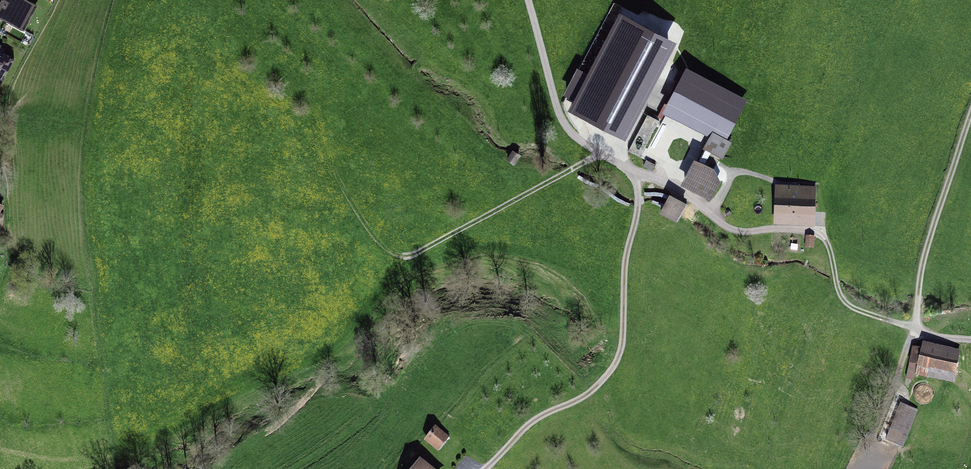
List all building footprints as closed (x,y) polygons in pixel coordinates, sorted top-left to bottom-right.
[(0,13),(0,16),(30,30),(40,6),(27,0),(6,0),(0,13)] [(622,131),(668,43),(623,19),(576,107),(622,131)] [(0,48),(0,82),(15,57),(0,48)] [(728,136),(669,103),(643,149),(689,175),(699,158),(711,165),(728,136)] [(655,164),(646,159),(643,165),(653,169),(655,164)] [(787,183),(790,226),(829,223),(826,180),(787,183)] [(661,211),(675,219),(684,203),(671,195),(661,211)] [(919,372),(963,383),(970,351),(970,350),(927,340),(919,372)] [(879,434),(904,444),(918,410),(893,400),(879,434)] [(421,442),(438,455),(451,437),(434,424),(421,442)]
